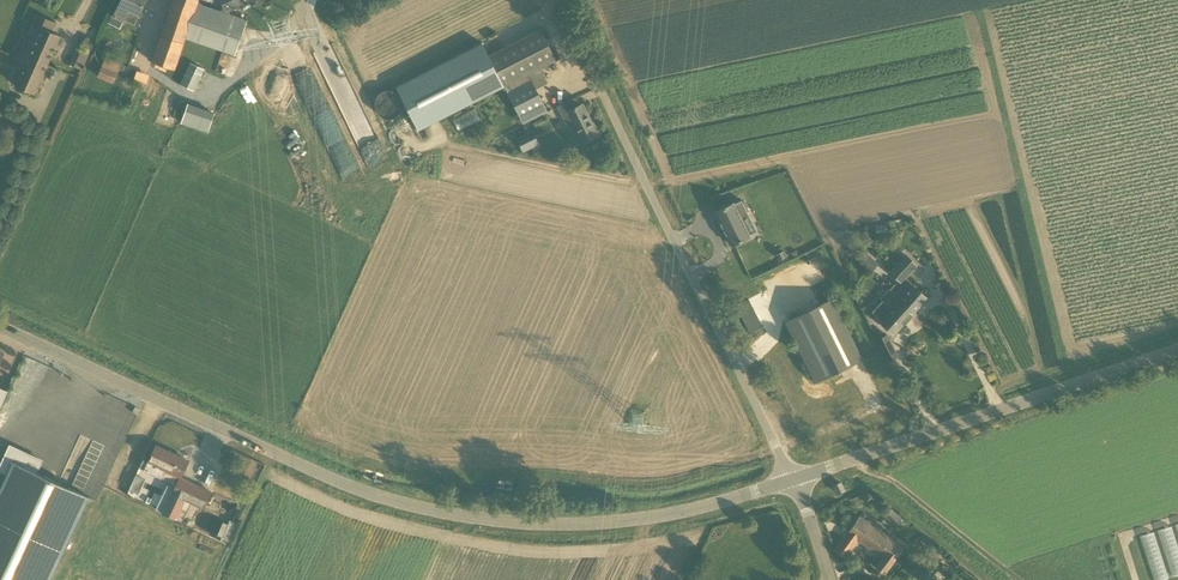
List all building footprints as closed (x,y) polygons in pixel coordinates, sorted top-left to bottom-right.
[(110,17),(108,23),(120,29),(123,22),(124,22),(129,11),(138,15),(145,0),(121,0),(113,18),(110,17)] [(238,16),(221,10),(198,2),(199,0),(174,0),(152,61),(175,69),(185,38),(235,55),(247,19),(238,16)] [(230,10),(234,9),(235,9),(254,0),(220,0),(223,7),(230,10)] [(46,66),(60,37),(50,33),(56,22),(36,13),(31,24),(36,27),(31,38),(28,36),(19,55),(28,59),(29,58),(46,66)] [(504,86),(528,74),(540,67),(556,59),(541,29),(488,56),(504,86)] [(81,46),(88,52),(94,44),(87,38),(81,46)] [(418,130),(504,86),(488,56),(482,43),(397,87),(418,130)] [(28,59),(19,55),(14,66),(23,69),(16,86),(34,94),(46,66),(29,58),(28,59)] [(194,91),(205,69),(190,63),(180,84),(194,91)] [(118,71),(102,65),(97,77),(113,83),(118,71)] [(532,80),(536,87),(547,81),(540,67),(528,74),(531,80),(532,80)] [(531,80),(528,74),(504,86),(523,123),(548,111),(532,80),(531,80)] [(580,105),(576,97),(557,106),(573,137),(579,135),(582,142),(597,135),(582,104),(580,105)] [(218,123),(220,117),(218,116),(214,114),(215,113),(188,104),(181,123),(208,132),(212,121),(218,123)] [(454,117),(458,129),(481,121),(477,110),(454,117)] [(523,152),(532,147),(526,133),(516,138),(523,152)] [(733,203),(715,213),(732,245),(750,236),(740,217),(748,213),(741,200),(734,204),(733,203)] [(927,298),(905,278),(918,264),(907,253),(890,271),(901,281),(899,283),(896,283),(891,288),(895,292),(915,311),(927,298)] [(868,269),(875,261),(868,255),(861,263),(868,269)] [(915,311),(895,292),(886,302),(886,303),(884,305),(883,304),(879,304),(877,305),(876,308),(876,311),(877,312),(883,317),(880,321),(894,334),(915,311)] [(863,358),(833,298),(785,322),(815,382),(863,358)] [(880,346),(890,341),(887,334),(877,339),(880,346)] [(188,461),(156,445),(144,471),(162,479),(163,478),(176,485),(181,477),(188,461)] [(89,497),(36,472),(41,461),(10,446),(0,468),(0,470),(7,473),(0,489),(0,579),(50,579),(89,497)] [(844,490),(840,482),(834,485),(838,493),(844,490)] [(173,518),(183,498),(173,493),(166,505),(160,502),(156,510),(173,518)] [(894,525),(901,518),(891,509),(884,516),(894,525)] [(902,548),(859,516),(834,550),(845,558),(856,543),(857,544),(860,541),(882,557),(875,567),(884,573),(902,548)] [(225,519),(216,538),(226,543),(235,524),(225,519)] [(1160,528),(1170,576),(1177,574),(1177,536),(1176,524),(1160,528)] [(1170,577),(1155,530),(1140,535),(1155,579),(1161,579),(1170,577)] [(937,578),(947,569),(940,561),(930,570),(937,578)]
